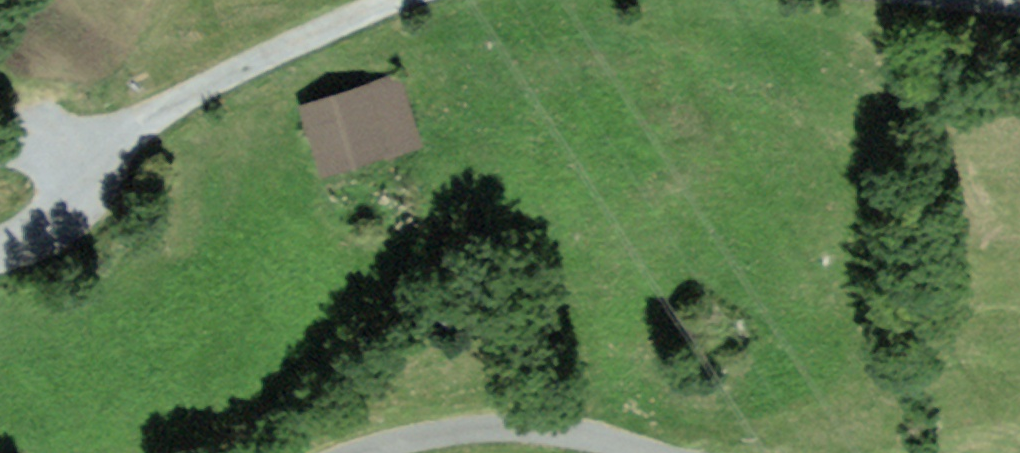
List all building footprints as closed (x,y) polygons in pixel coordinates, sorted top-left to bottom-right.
[(405,70),(305,99),(327,171),(426,142),(405,70)]
